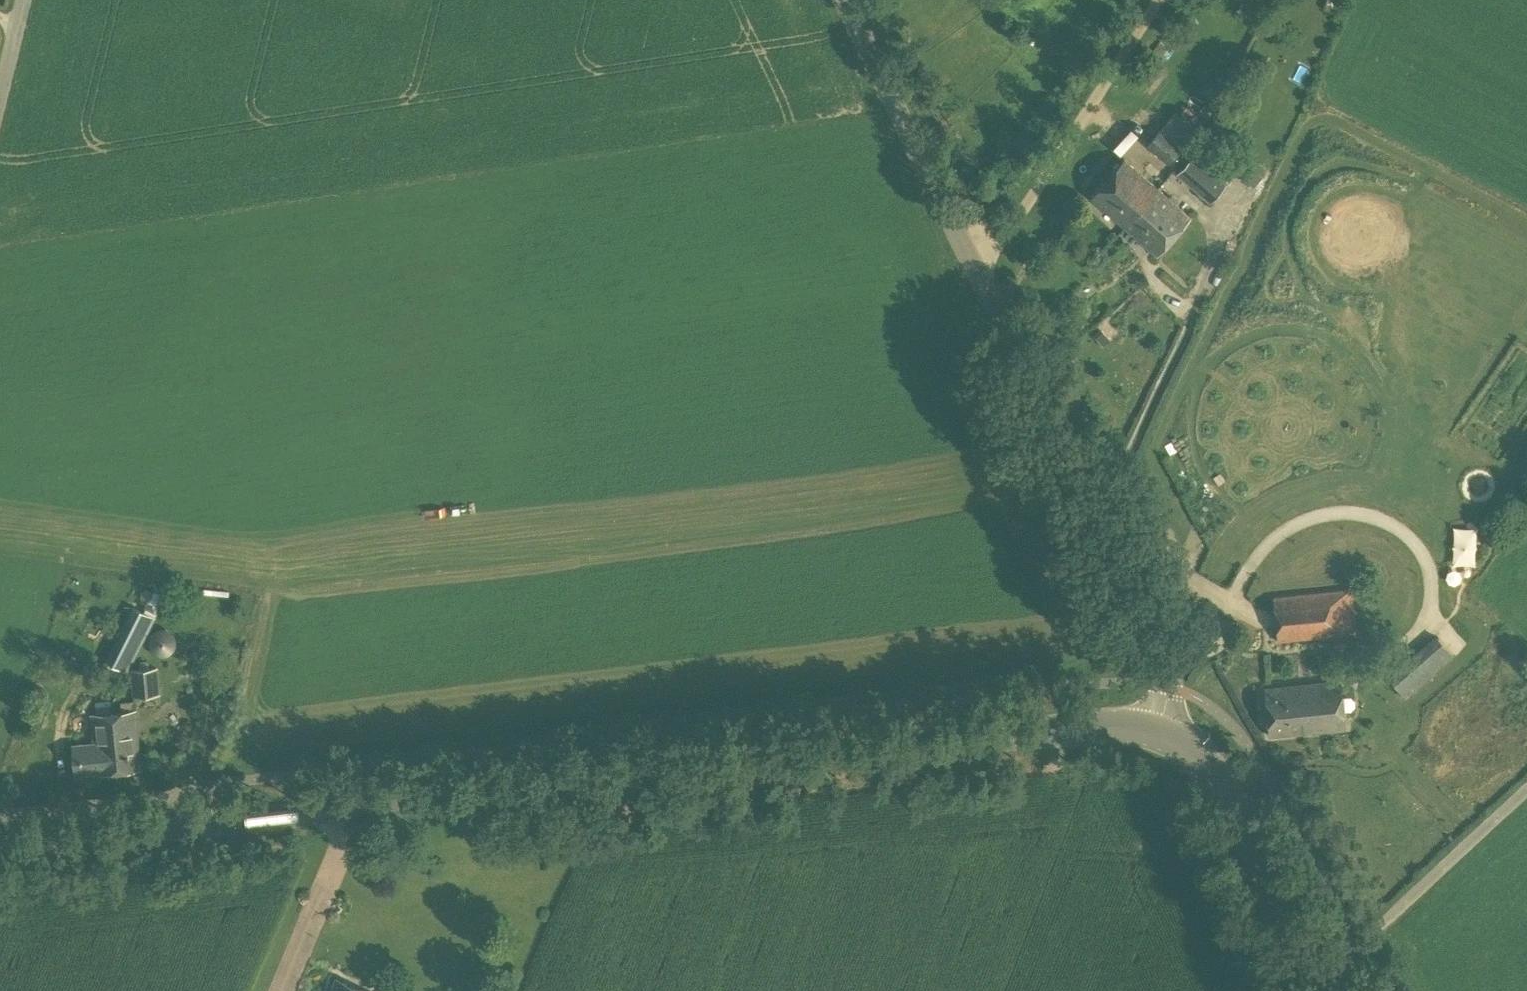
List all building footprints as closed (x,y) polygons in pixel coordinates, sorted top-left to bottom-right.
[(1213,110),(1204,104),(1196,114),(1205,121),(1213,110)] [(1168,164),(1182,149),(1160,129),(1146,144),(1168,164)] [(1210,202),(1226,184),(1193,155),(1177,173),(1210,202)] [(1124,225),(1157,187),(1125,158),(1091,196),(1124,225)] [(1157,187),(1124,225),(1157,254),(1190,217),(1157,187)] [(138,606),(153,612),(160,596),(145,589),(138,606)] [(1277,642),(1356,634),(1351,589),(1273,597),(1277,642)] [(128,672),(155,617),(133,606),(105,660),(128,672)] [(149,642),(149,643),(149,644),(149,645),(150,646),(150,647),(150,648),(151,648),(151,649),(152,649),(152,650),(153,651),(154,652),(155,652),(155,653),(156,653),(157,653),(157,654),(158,654),(159,654),(160,654),(161,654),(162,654),(163,654),(164,654),(165,654),(166,654),(166,653),(167,653),(168,652),(169,652),(169,651),(170,651),(170,650),(171,650),(171,649),(172,649),(172,648),(173,647),(173,646),(173,645),(174,645),(174,644),(174,643),(174,642),(174,641),(174,640),(174,639),(173,638),(173,637),(172,636),(172,635),(171,634),(171,633),(170,633),(170,632),(169,632),(168,631),(167,631),(166,630),(165,630),(164,630),(163,629),(162,629),(161,629),(160,629),(159,629),(159,630),(158,630),(157,630),(156,630),(156,631),(155,631),(154,632),(153,632),(153,633),(152,633),(152,634),(151,634),(151,635),(150,636),(150,637),(150,638),(149,638),(149,639),(149,640),(149,641),(149,642)] [(1406,698),(1453,655),(1435,634),(1387,677),(1406,698)] [(132,695),(160,693),(158,667),(130,669),(132,695)] [(1270,735),(1344,728),(1339,680),(1265,688),(1270,735)] [(114,751),(116,771),(141,769),(136,711),(111,713),(113,737),(114,747),(114,751)] [(95,777),(95,772),(116,771),(114,751),(114,747),(113,737),(111,713),(91,714),(93,743),(72,745),(75,774),(78,774),(79,778),(95,777)] [(336,979),(330,990),(365,990),(336,979)]
